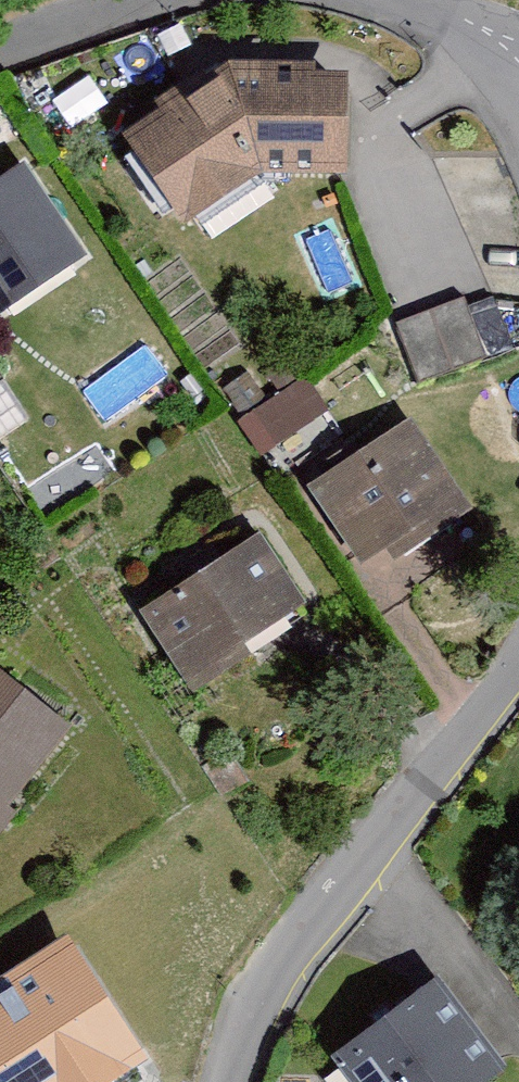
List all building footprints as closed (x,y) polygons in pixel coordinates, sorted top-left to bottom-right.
[(131,147),(190,236),(268,185),(353,188),(357,80),(240,76),(131,147)] [(0,192),(0,323),(90,261),(28,172),(0,192)] [(400,329),(421,388),(486,365),(465,306),(400,329)] [(316,497),(367,572),(392,555),(402,570),(480,517),(419,427),(316,497)] [(266,538),(145,617),(201,702),(260,664),(251,651),(314,610),(266,538)] [(74,732),(0,675),(0,829),(74,732)] [(146,1067),(65,944),(0,986),(0,1081),(123,1081),(146,1067)] [(339,1062),(355,1081),(498,1081),(515,1068),(444,979),(339,1062)]
